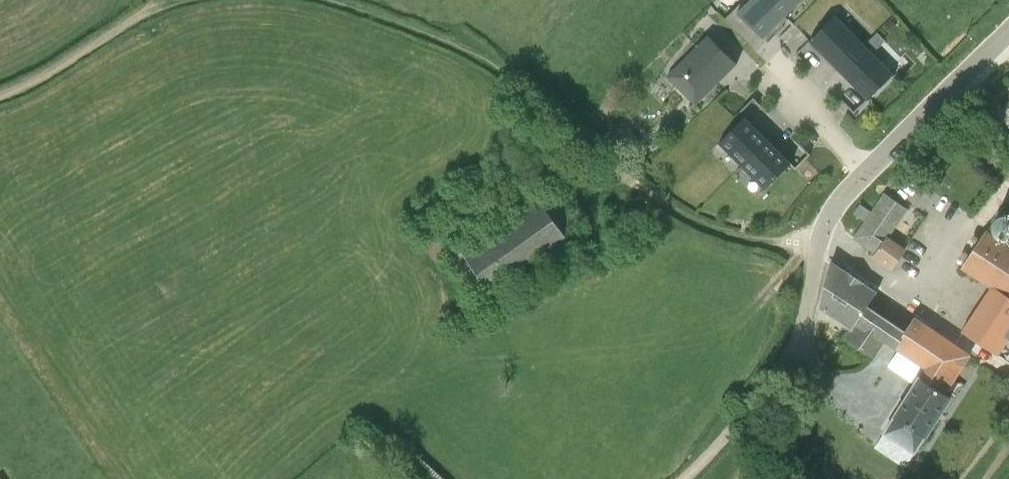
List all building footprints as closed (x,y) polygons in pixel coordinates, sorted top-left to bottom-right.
[(739,11),(763,36),(800,0),(750,0),(739,11)] [(865,45),(835,16),(810,40),(839,70),(865,45)] [(793,48),(808,34),(797,22),(782,36),(793,48)] [(707,35),(668,75),(694,104),(737,64),(707,35)] [(839,70),(868,99),(893,74),(865,45),(839,70)] [(768,141),(745,117),(718,143),(742,167),(768,141)] [(611,130),(617,124),(612,119),(606,125),(611,130)] [(742,167),(765,190),(791,163),(768,141),(742,167)] [(637,154),(629,162),(640,173),(644,168),(648,165),(637,154)] [(884,193),(854,237),(876,252),(872,257),(891,270),(905,249),(890,238),(909,209),(884,193)] [(434,229),(419,239),(436,262),(446,253),(489,314),(501,305),(490,291),(566,235),(562,230),(577,219),(561,198),(547,208),(544,204),(543,203),(472,252),(464,240),(449,251),(434,229)] [(960,330),(1008,362),(1008,244),(987,229),(961,268),(989,286),(960,330)] [(852,330),(868,305),(877,292),(831,261),(830,262),(819,307),(850,329),(852,330)] [(852,330),(850,329),(844,337),(873,356),(882,340),(924,367),(919,375),(946,393),(971,354),(915,315),(905,330),(868,305),(852,330)] [(946,393),(919,375),(874,447),(905,467),(953,397),(946,393)]
